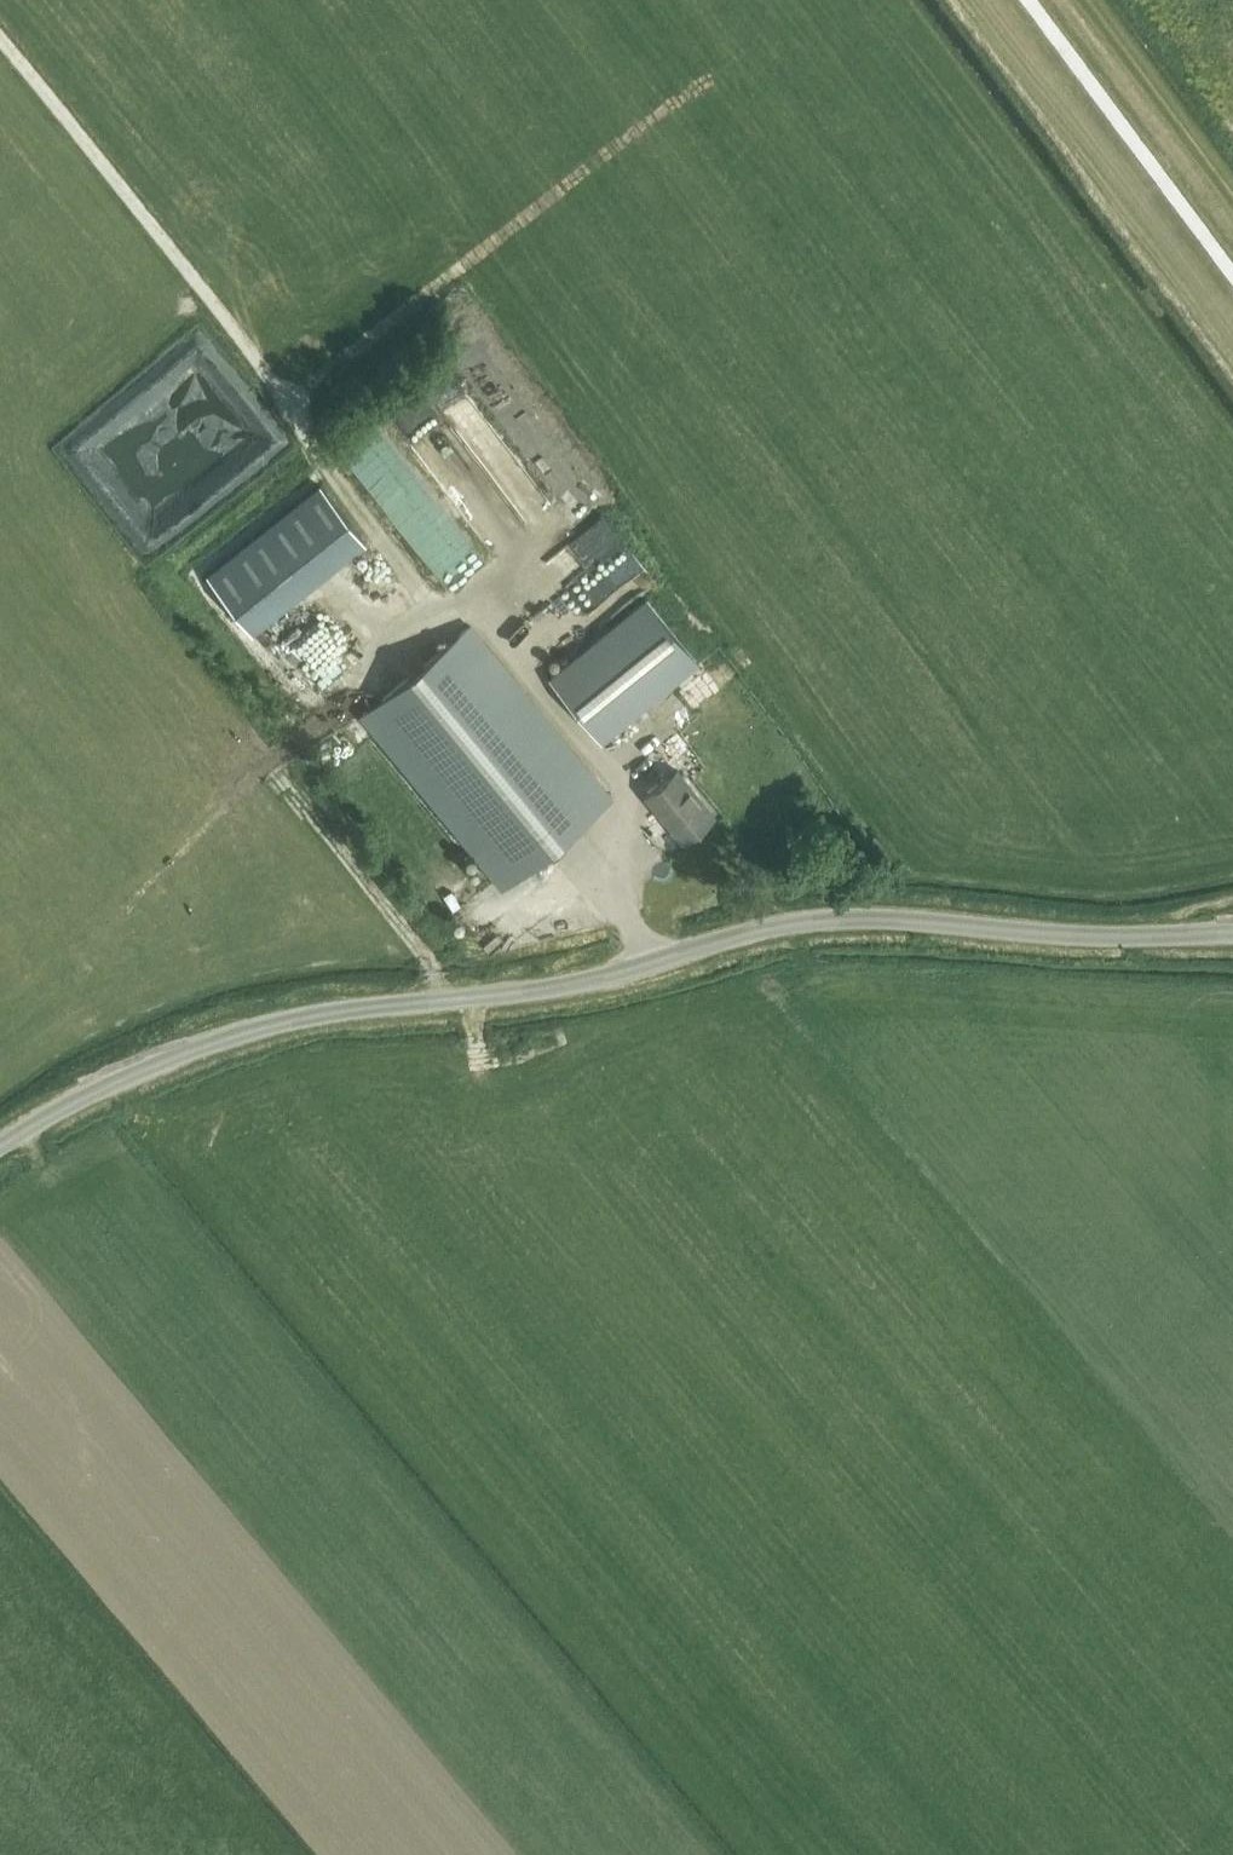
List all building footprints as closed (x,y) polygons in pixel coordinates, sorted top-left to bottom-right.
[(539,527),(438,397),(435,399),(426,387),(402,405),(513,547),(539,527)] [(413,484),(418,453),(391,448),(390,456),(383,455),(378,477),(413,484)] [(320,485),(206,576),(252,632),(365,541),(320,485)] [(597,529),(585,537),(618,585),(630,577),(597,529)] [(603,738),(604,739),(698,659),(647,599),(584,652),(552,679),(603,738)] [(470,625),(361,716),(504,887),(613,796),(470,625)] [(314,633),(301,641),(320,674),(334,666),(314,633)] [(665,734),(681,759),(701,746),(685,721),(665,734)] [(714,814),(677,769),(646,795),(682,840),(714,814)]
